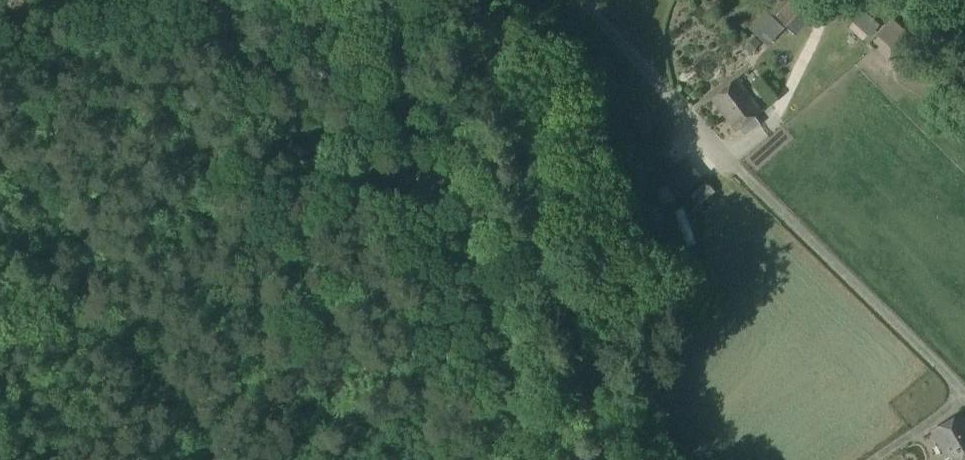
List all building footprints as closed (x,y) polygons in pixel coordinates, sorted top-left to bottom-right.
[(770,2),(780,12),(792,0),(772,0),(770,2)] [(780,12),(776,16),(795,36),(816,15),(801,0),(792,0),(780,12)] [(766,13),(750,29),(766,43),(782,26),(766,13)] [(754,36),(742,49),(750,56),(762,44),(754,36)] [(737,80),(712,99),(735,130),(739,127),(755,115),(760,110),(737,80)] [(755,115),(739,127),(745,135),(761,123),(755,115)] [(682,189),(699,174),(688,161),(671,176),(682,189)] [(706,182),(692,194),(700,204),(715,192),(706,182)] [(930,432),(947,459),(964,459),(964,424),(960,415),(930,432)]
